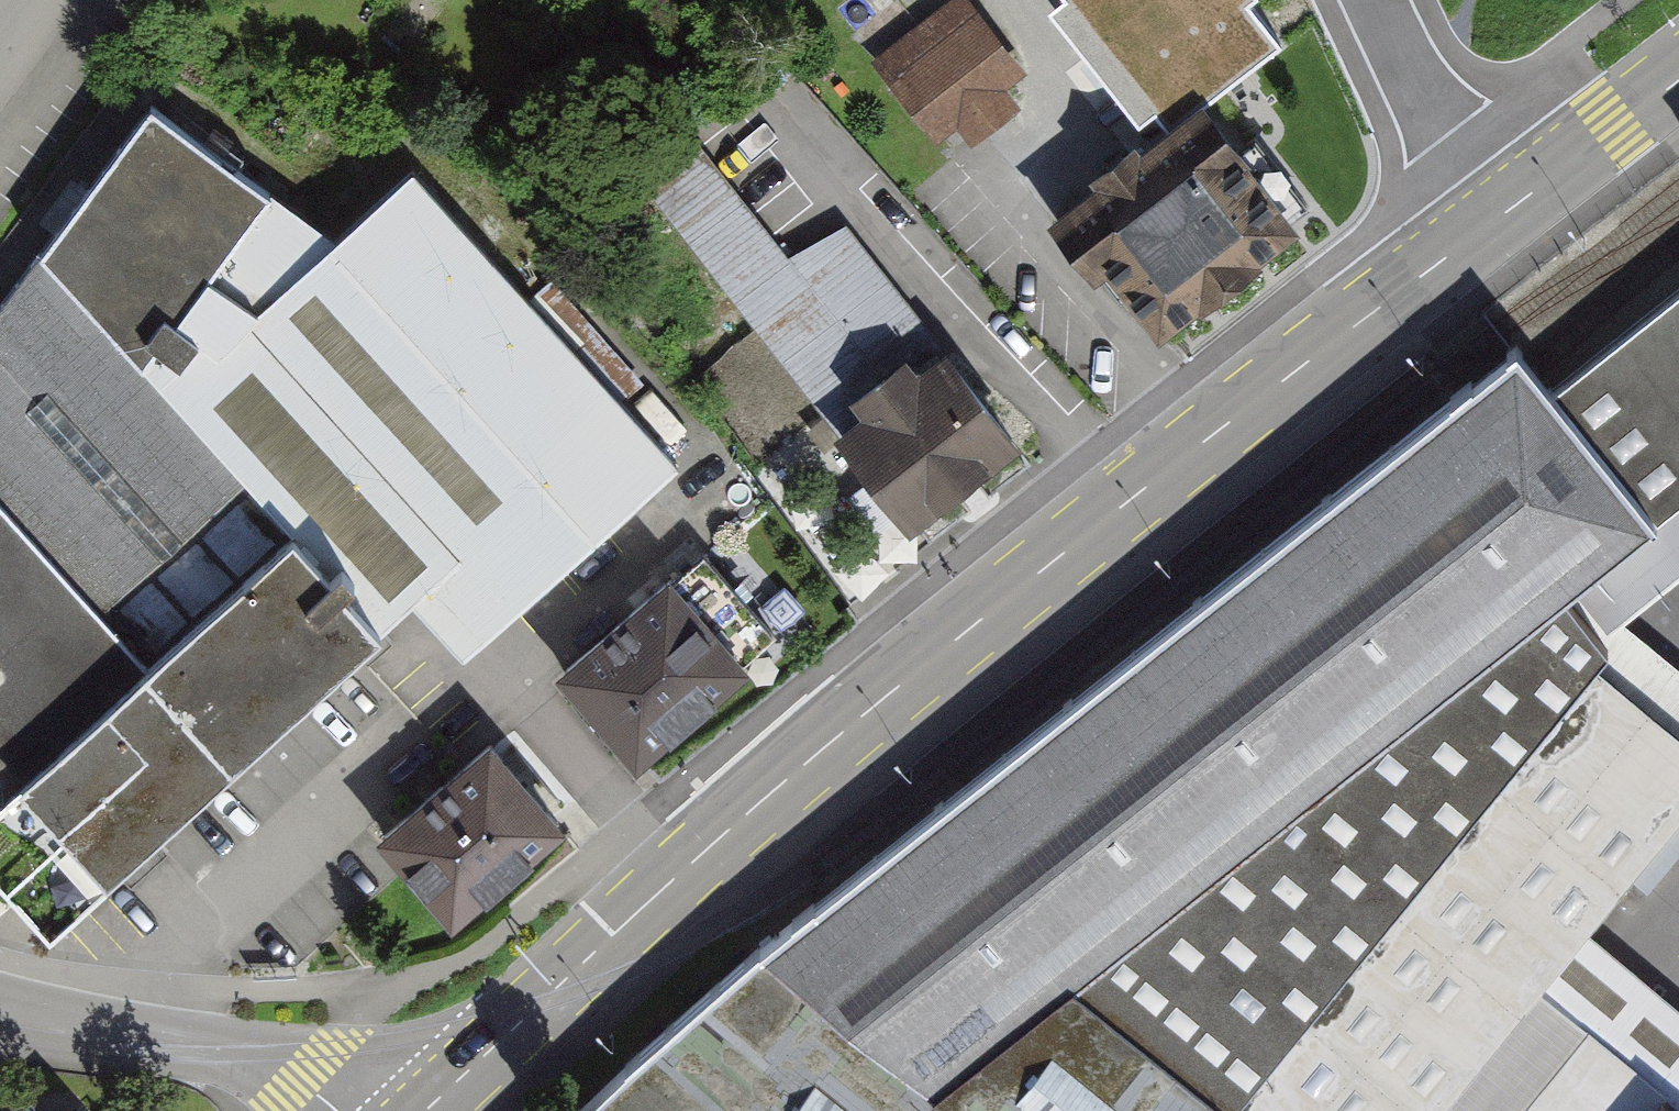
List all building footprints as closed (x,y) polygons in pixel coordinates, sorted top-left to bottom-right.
[(873,58),(948,152),(965,137),(1031,81),(966,0),(945,0),(873,58)] [(1173,134),(1280,50),(1254,0),(1065,0),(1173,134)] [(332,236),(162,105),(39,265),(141,372),(213,275),(265,306),(332,236)] [(1305,239),(1203,114),(1070,223),(1173,347),(1305,239)] [(800,268),(672,116),(615,164),(747,322),(838,430),(944,342),(848,228),(800,268)] [(679,462),(420,170),(332,236),(265,306),(213,275),(141,372),(294,535),(387,628),(411,605),(464,661),(679,462)] [(39,265),(0,319),(0,495),(150,660),(294,535),(141,372),(39,265)] [(1555,383),(1660,508),(1678,492),(1678,284),(1555,383)] [(944,342),(838,430),(917,528),(1026,436),(944,342)] [(1555,383),(1529,352),(764,941),(934,1082),(1073,974),(1232,1096),(1596,653),(1607,636),(1565,586),(1574,578),(1660,508),(1555,383)] [(1660,508),(1574,578),(1613,620),(1623,612),(1678,566),(1678,492),(1660,508)] [(0,495),(0,797),(150,660),(0,495)] [(49,936),(69,919),(387,628),(294,535),(150,660),(0,797),(0,881),(49,936)] [(706,554),(566,684),(642,771),(761,671),(745,647),(772,628),(706,554)] [(1536,989),(1678,806),(1678,725),(1596,653),(1232,1096),(1252,1110),(1435,1110),(1536,989)] [(572,830),(499,745),(381,845),(409,876),(458,930),(572,830)] [(675,1110),(1252,1110),(1232,1096),(1073,974),(934,1082),(764,941),(624,1071),(675,1110)] [(1536,989),(1435,1110),(1641,1110),(1664,1082),(1536,989)] [(624,1071),(582,1110),(675,1110),(624,1071)] [(1664,1082),(1641,1110),(1678,1110),(1678,1095),(1669,1086),(1664,1082)]
